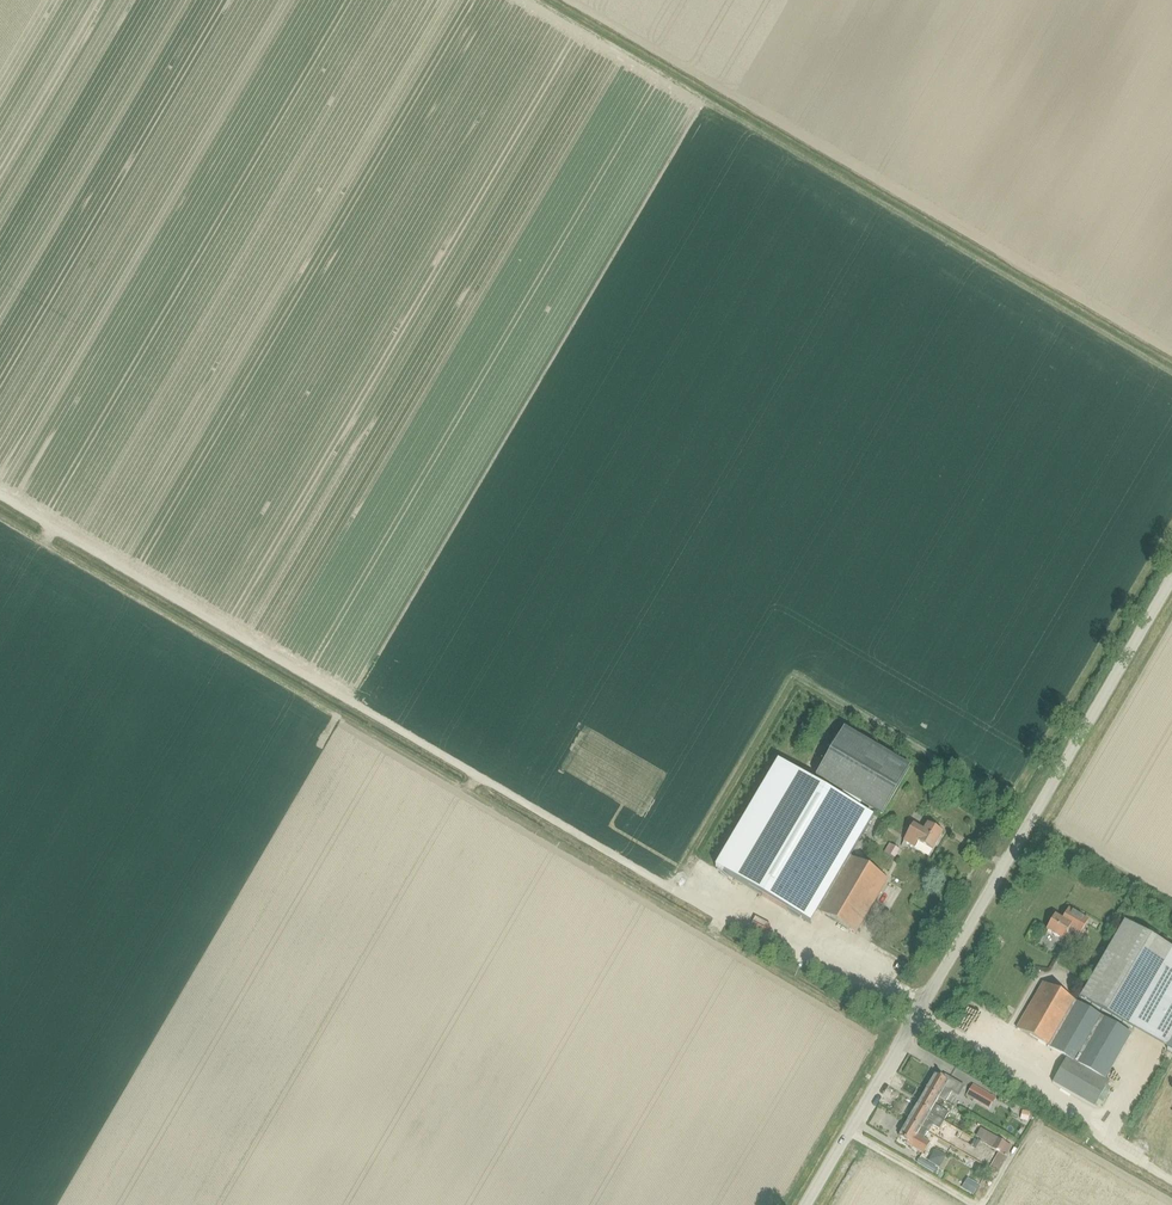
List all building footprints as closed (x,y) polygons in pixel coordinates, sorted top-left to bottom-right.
[(833,751),(816,779),(843,795),(861,806),(881,818),(910,771),(844,732),(839,741),(833,737),(826,747),(833,751)] [(778,764),(715,869),(810,926),(818,911),(850,857),(873,820),(858,811),(861,806),(843,795),(840,800),(778,764)] [(932,850),(943,832),(927,823),(923,829),(914,824),(908,833),(918,839),(916,841),(932,850)] [(895,857),(900,849),(889,842),(884,851),(895,857)] [(689,864),(698,868),(704,857),(695,852),(689,864)] [(887,879),(850,857),(818,911),(855,933),(887,879)] [(1046,929),(1063,939),(1069,928),(1079,934),(1088,919),(1069,908),(1062,918),(1055,914),(1046,929)] [(1079,998),(1134,1029),(1171,963),(1171,949),(1156,940),(1159,933),(1149,927),(1146,934),(1124,921),(1079,998)] [(1168,939),(1163,935),(1160,941),(1165,944),(1168,939)] [(1043,982),(1017,1028),(1048,1046),(1067,1057),(1052,1082),(1094,1106),(1109,1081),(1105,1078),(1131,1033),(1074,1000),(1043,982)] [(935,1074),(925,1090),(939,1097),(946,1101),(952,1091),(958,1095),(962,1089),(964,1086),(945,1075),(943,1079),(935,1074)] [(996,1098),(973,1084),(966,1095),(989,1109),(996,1098)] [(925,1090),(916,1105),(930,1113),(936,1116),(944,1122),(948,1115),(933,1106),(939,1097),(925,1090)] [(916,1105),(907,1120),(928,1132),(929,1133),(933,1125),(940,1129),(944,1122),(936,1116),(930,1113),(916,1105)] [(1021,1108),(1018,1116),(1027,1120),(1030,1111),(1021,1108)] [(907,1120),(898,1136),(924,1151),(925,1152),(930,1143),(923,1139),(928,1132),(907,1120)] [(999,1154),(1005,1158),(1011,1147),(997,1138),(991,1148),(999,1154)] [(945,1156),(935,1149),(927,1162),(937,1169),(945,1156)] [(961,1183),(973,1191),(979,1182),(967,1174),(961,1183)]
